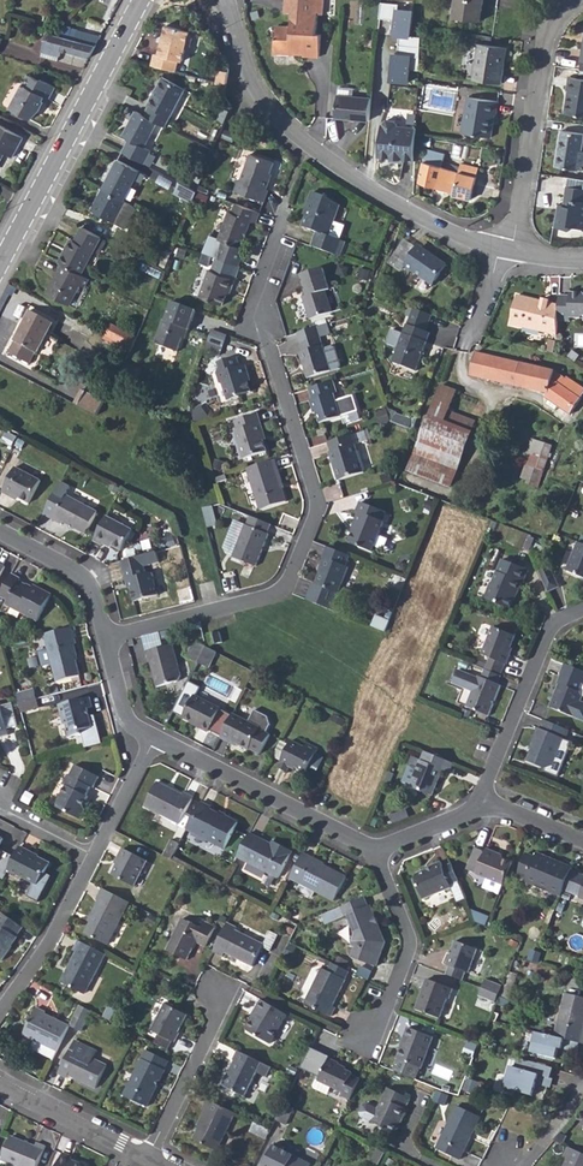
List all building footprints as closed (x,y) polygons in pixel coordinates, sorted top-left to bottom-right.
[(292,14),(318,16),(323,16),(324,0),(284,0),(283,13),(292,14)] [(454,18),(480,22),(483,0),(456,0),(454,18)] [(409,72),(419,72),(421,39),(411,39),(413,13),(398,12),(398,6),(381,5),(379,21),(396,22),(394,38),(399,38),(397,57),(393,56),(391,83),(407,85),(409,72)] [(277,28),(275,52),(289,53),(289,54),(303,56),(303,57),(319,59),(321,36),(317,36),(318,16),(292,14),(291,29),(277,28)] [(156,50),(152,61),(177,68),(180,57),(184,58),(187,45),(188,45),(192,43),(194,35),(192,31),(191,31),(192,28),(168,22),(160,51),(156,50)] [(76,31),(74,41),(95,47),(100,38),(76,31)] [(44,41),(42,53),(59,58),(61,52),(88,59),(95,47),(74,41),(55,36),(47,34),(44,41)] [(475,80),(483,81),(488,45),(479,44),(475,80)] [(488,45),(483,81),(503,83),(507,48),(488,45)] [(42,53),(40,57),(58,62),(59,58),(42,53)] [(216,78),(224,80),(227,69),(219,67),(216,78)] [(150,102),(145,110),(159,118),(167,122),(187,85),(164,73),(149,101),(150,102)] [(15,100),(13,106),(13,109),(32,119),(41,110),(40,109),(40,107),(44,100),(49,102),(56,87),(42,79),(41,81),(31,75),(18,99),(15,100)] [(564,115),(582,118),(582,81),(568,79),(566,92),(567,93),(564,115)] [(336,117),(369,121),(371,98),(338,95),(336,117)] [(467,96),(461,132),(490,137),(494,114),(496,114),(498,102),(467,96)] [(216,117),(223,120),(228,107),(222,105),(216,117)] [(130,136),(123,148),(145,160),(152,146),(146,143),(159,118),(145,110),(138,107),(124,132),(130,136)] [(403,160),(414,161),(416,134),(416,128),(397,126),(397,124),(394,121),(387,120),(383,122),(383,124),(382,124),(378,154),(381,157),(390,158),(403,160)] [(6,152),(14,156),(24,137),(0,124),(0,163),(6,152)] [(225,128),(222,135),(233,140),(236,133),(225,128)] [(577,170),(577,169),(579,159),(580,152),(582,135),(560,132),(554,167),(577,170)] [(239,178),(235,189),(264,199),(268,188),(266,188),(269,179),(268,178),(274,161),(251,152),(241,178),(239,178)] [(119,158),(103,187),(125,198),(140,169),(119,158)] [(423,162),(418,181),(447,189),(446,193),(471,198),(477,167),(460,163),(458,172),(423,162)] [(177,177),(172,187),(190,197),(194,186),(177,177)] [(125,198),(103,187),(92,208),(115,220),(126,199),(125,198)] [(564,210),(582,210),(582,190),(567,187),(565,199),(571,200),(570,208),(564,207),(564,210)] [(316,231),(311,245),(335,254),(340,240),(345,225),(332,221),(338,204),(326,196),(311,191),(305,209),(307,211),(302,226),(316,231)] [(258,211),(234,202),(231,212),(228,211),(218,238),(222,240),(216,256),(237,264),(244,248),(239,246),(249,219),(255,221),(258,211)] [(563,207),(559,206),(555,228),(571,230),(572,226),(582,228),(582,210),(564,210),(564,207),(563,207)] [(71,239),(59,262),(62,263),(82,273),(102,236),(83,226),(75,241),(71,239)] [(340,240),(335,254),(339,256),(344,241),(340,240)] [(414,248),(403,265),(420,277),(431,284),(443,264),(430,255),(426,256),(414,248)] [(208,268),(198,294),(221,303),(227,286),(231,288),(239,265),(237,264),(216,256),(215,256),(210,269),(208,268)] [(82,273),(62,263),(57,273),(59,273),(54,282),(53,281),(47,292),(69,304),(80,284),(84,286),(89,277),(82,273)] [(321,263),(299,270),(305,291),(301,293),(307,314),(330,307),(323,286),(327,285),(321,263)] [(431,284),(420,277),(415,285),(425,292),(431,284)] [(560,293),(559,304),(558,320),(570,320),(570,316),(580,317),(582,315),(582,292),(571,291),(571,294),(560,293)] [(558,320),(559,304),(549,302),(549,301),(548,303),(544,302),(544,300),(543,300),(518,294),(510,322),(557,334),(558,320)] [(195,309),(170,299),(163,319),(162,319),(153,342),(176,350),(184,327),(188,328),(195,309)] [(29,362),(30,359),(35,350),(38,352),(54,321),(30,308),(14,338),(15,340),(9,351),(29,362)] [(396,349),(391,362),(413,371),(428,333),(424,331),(430,314),(411,308),(401,335),(389,330),(384,345),(396,349)] [(325,323),(315,326),(319,338),(329,334),(325,323)] [(113,324),(108,334),(131,347),(137,337),(113,324)] [(315,326),(296,332),(302,350),(298,352),(306,377),(337,367),(339,364),(333,347),(330,345),(322,348),(319,338),(315,326)] [(224,334),(211,329),(207,340),(220,344),(224,334)] [(476,353),(470,374),(547,393),(546,398),(569,415),(581,398),(582,394),(582,389),(564,377),(564,378),(554,372),(476,353)] [(217,365),(215,371),(218,381),(222,384),(226,399),(238,395),(238,394),(249,390),(244,376),(247,375),(243,364),(238,365),(235,355),(216,361),(217,365)] [(331,380),(307,388),(310,398),(308,399),(310,406),(313,405),(314,411),(318,422),(356,410),(351,395),(334,400),(331,392),(335,391),(331,380)] [(440,385),(429,416),(472,432),(476,421),(449,410),(455,391),(440,385)] [(81,386),(74,400),(79,402),(86,389),(81,386)] [(86,389),(79,402),(97,412),(104,399),(86,389)] [(263,438),(261,433),(264,432),(258,411),(236,418),(239,428),(236,429),(245,456),(266,449),(263,438)] [(397,414),(394,422),(410,428),(413,420),(397,414)] [(429,416),(408,469),(452,485),(472,432),(429,416)] [(362,430),(325,442),(328,451),(327,452),(336,480),(361,472),(352,445),(365,441),(362,430)] [(525,483),(529,484),(535,467),(542,470),(552,444),(531,438),(523,461),(524,462),(520,478),(526,479),(525,483)] [(273,459),(245,467),(258,508),(283,500),(281,492),(280,489),(276,488),(275,484),(277,482),(274,469),(276,469),(273,459)] [(14,466),(2,490),(10,495),(12,493),(27,501),(40,479),(14,466)] [(535,467),(529,484),(536,487),(542,470),(535,467)] [(283,491),(276,469),(274,469),(277,482),(275,484),(276,488),(280,489),(281,492),(283,491)] [(43,510),(53,516),(61,521),(62,519),(85,531),(97,509),(66,492),(70,484),(60,478),(43,510)] [(73,486),(69,493),(97,508),(100,502),(73,486)] [(354,524),(348,542),(370,551),(382,522),(380,521),(384,512),(359,502),(355,511),(357,512),(353,523),(354,524)] [(208,506),(199,508),(204,527),(213,525),(208,506)] [(107,514),(93,540),(102,544),(104,540),(121,549),(132,528),(107,514)] [(266,523),(248,515),(244,525),(243,525),(230,556),(251,564),(263,533),(262,532),(266,523)] [(577,542),(565,571),(582,578),(582,544),(577,542)] [(348,556),(324,546),(320,557),(322,558),(317,568),(319,570),(313,584),(336,593),(346,567),(344,566),(348,556)] [(120,560),(123,571),(125,580),(127,580),(133,600),(157,594),(152,573),(145,574),(143,566),(158,562),(155,551),(120,560)] [(489,582),(483,598),(507,608),(512,595),(514,595),(519,583),(522,584),(527,571),(500,560),(491,583),(489,582)] [(549,567),(538,572),(547,592),(558,588),(549,567)] [(0,592),(0,595),(7,598),(5,602),(37,618),(49,593),(32,584),(30,587),(21,582),(22,579),(10,573),(0,592)] [(336,593),(313,584),(306,600),(336,613),(343,596),(336,593)] [(388,620),(374,615),(369,626),(383,632),(388,620)] [(70,626),(42,633),(46,648),(37,651),(41,665),(50,663),(55,681),(77,675),(72,655),(75,654),(72,644),(74,643),(70,626)] [(481,654),(488,657),(503,663),(505,664),(509,654),(507,653),(514,635),(492,626),(481,654)] [(218,631),(207,634),(209,643),(220,640),(218,631)] [(196,644),(190,641),(184,655),(189,657),(196,644)] [(197,661),(205,645),(197,641),(196,644),(189,657),(197,661)] [(171,643),(143,650),(145,660),(148,660),(155,685),(177,680),(179,675),(171,643)] [(205,645),(197,661),(208,667),(216,650),(205,645)] [(488,657),(483,668),(498,674),(503,663),(488,657)] [(563,662),(559,673),(560,674),(556,682),(557,683),(555,688),(556,690),(554,696),(552,695),(548,706),(582,720),(582,702),(579,700),(581,695),(578,690),(581,682),(582,683),(582,671),(563,662)] [(498,674),(483,668),(480,677),(476,676),(457,668),(451,682),(471,689),(464,705),(487,714),(499,685),(495,683),(499,674),(498,674)] [(188,679),(173,709),(201,724),(201,726),(210,731),(210,729),(222,735),(233,714),(195,694),(200,685),(188,679)] [(33,688),(16,692),(18,701),(35,697),(33,688)] [(88,696),(58,704),(62,723),(64,723),(68,736),(79,733),(82,745),(99,741),(92,714),(87,715),(85,707),(90,706),(88,696)] [(35,697),(18,701),(20,710),(37,705),(35,697)] [(14,701),(3,704),(9,727),(20,725),(14,701)] [(222,735),(221,737),(230,741),(231,739),(238,742),(249,748),(250,747),(261,752),(270,734),(266,732),(271,724),(268,716),(255,709),(249,720),(234,713),(233,714),(222,735)] [(567,729),(542,718),(539,727),(537,726),(530,743),(531,744),(526,758),(544,766),(543,769),(556,775),(569,740),(564,738),(567,729)] [(292,742),(279,768),(288,772),(291,767),(295,769),(296,767),(306,772),(307,770),(315,754),(318,749),(307,743),(305,748),(292,742)] [(452,763),(423,752),(417,768),(410,786),(431,795),(441,770),(448,773),(452,763)] [(315,754),(307,770),(316,775),(324,759),(315,754)] [(85,807),(83,803),(85,799),(88,795),(86,794),(90,785),(92,786),(98,775),(74,763),(68,774),(66,773),(62,782),(65,784),(54,805),(80,818),(85,807)] [(410,786),(417,768),(408,764),(401,782),(410,786)] [(157,781),(144,806),(178,823),(192,796),(184,792),(182,794),(157,781)] [(200,801),(186,829),(224,848),(237,821),(226,815),(225,817),(211,809),(212,807),(200,801)] [(248,833),(235,857),(276,878),(290,851),(272,841),(270,844),(268,847),(256,840),(258,838),(248,833)] [(171,838),(163,853),(171,857),(179,843),(171,838)] [(270,844),(258,838),(256,840),(268,847),(270,844)] [(20,846),(7,871),(33,884),(27,897),(39,902),(51,876),(45,873),(49,863),(28,853),(29,851),(20,846)] [(120,856),(112,872),(133,884),(147,858),(123,846),(118,855),(120,856)] [(499,857),(495,855),(495,853),(484,848),(483,850),(473,847),(464,868),(484,876),(502,883),(510,862),(499,857)] [(525,882),(560,896),(572,867),(537,853),(535,857),(526,853),(518,872),(527,876),(525,882)] [(302,854),(288,879),(299,884),(295,891),(310,898),(313,892),(332,902),(344,879),(323,867),(323,865),(302,854)] [(450,884),(443,867),(441,862),(431,865),(431,867),(416,874),(414,878),(423,899),(451,887),(450,884)] [(450,863),(443,867),(450,884),(458,881),(450,863)] [(502,883),(484,876),(480,886),(498,893),(502,883)] [(91,917),(88,922),(83,932),(104,944),(127,901),(102,888),(95,900),(96,901),(89,915),(91,917)] [(363,898),(340,907),(344,916),(347,916),(354,935),(351,946),(355,948),(352,959),(376,968),(384,946),(377,925),(374,925),(371,917),(373,915),(369,906),(366,907),(363,898)] [(340,907),(318,915),(321,925),(344,916),(340,907)] [(0,911),(0,912),(0,961),(8,951),(7,950),(17,937),(16,936),(22,927),(0,911)] [(180,919),(166,951),(186,961),(194,943),(204,948),(213,927),(204,923),(201,929),(180,919)] [(226,923),(212,952),(221,957),(223,954),(251,967),(261,945),(233,932),(235,928),(226,923)] [(270,930),(264,947),(272,950),(278,933),(270,930)] [(105,954),(77,941),(72,950),(76,952),(68,967),(69,969),(62,983),(83,993),(89,981),(90,982),(105,954)] [(447,968),(444,976),(460,982),(463,974),(466,974),(475,951),(454,943),(445,967),(447,968)] [(321,970),(304,1005),(331,1018),(335,1009),(331,1008),(344,982),(343,981),(347,972),(331,964),(327,973),(321,970)] [(426,982),(415,1011),(439,1020),(446,1001),(448,1001),(452,991),(426,982)] [(497,996),(500,988),(483,982),(480,990),(497,996)] [(494,1005),(497,996),(480,990),(477,998),(494,1005)] [(565,992),(555,1037),(565,1039),(576,1042),(582,1043),(582,1030),(582,1028),(582,996),(565,992)] [(257,1012),(246,1032),(269,1046),(286,1016),(260,1002),(256,1010),(257,1012)] [(164,1004),(151,1030),(173,1041),(177,1032),(176,1031),(185,1014),(164,1004)] [(69,1025),(81,1031),(91,1011),(79,1005),(69,1025)] [(108,1006),(102,1017),(111,1021),(116,1011),(108,1006)] [(30,1023),(28,1023),(23,1034),(36,1040),(33,1046),(34,1050),(52,1059),(69,1025),(45,1013),(45,1012),(36,1007),(30,1019),(31,1020),(31,1021),(30,1023)] [(398,1060),(393,1074),(413,1082),(418,1068),(420,1069),(431,1039),(408,1030),(404,1039),(404,1040),(397,1060),(398,1060)] [(555,1037),(535,1032),(531,1052),(556,1058),(559,1048),(562,1049),(565,1039),(555,1037)] [(574,1052),(576,1042),(565,1039),(562,1049),(574,1052)] [(79,1042),(76,1050),(93,1058),(96,1051),(79,1042)] [(93,1058),(76,1050),(70,1048),(58,1072),(67,1077),(68,1074),(95,1087),(106,1065),(93,1058)] [(146,1106),(156,1086),(154,1084),(156,1080),(159,1081),(165,1070),(163,1069),(168,1061),(146,1050),(123,1095),(146,1106)] [(261,1064),(238,1052),(233,1061),(235,1062),(231,1070),(233,1071),(231,1076),(227,1075),(222,1086),(244,1097),(256,1073),(265,1077),(270,1068),(261,1064)] [(347,1103),(357,1081),(350,1077),(350,1075),(343,1072),(344,1070),(336,1067),(337,1065),(327,1061),(317,1083),(329,1090),(341,1095),(339,1099),(347,1103)] [(524,1064),(521,1073),(545,1080),(554,1082),(556,1073),(524,1064)] [(521,1073),(517,1072),(511,1090),(536,1097),(539,1086),(543,1087),(545,1080),(521,1073)] [(554,1082),(545,1080),(543,1087),(555,1091),(557,1083),(554,1082)] [(329,1090),(317,1083),(314,1082),(310,1088),(312,1091),(325,1098),(329,1090)] [(381,1129),(392,1135),(398,1124),(396,1123),(398,1118),(400,1119),(405,1110),(403,1109),(408,1099),(387,1089),(377,1109),(365,1104),(361,1105),(358,1113),(359,1117),(371,1121),(379,1125),(381,1129)] [(299,1098),(290,1094),(285,1104),(294,1108),(299,1098)] [(234,1114),(206,1100),(201,1109),(204,1110),(196,1126),(198,1127),(192,1139),(216,1151),(233,1117),(234,1114)] [(283,1105),(275,1121),(283,1126),(292,1109),(283,1105)] [(455,1106),(435,1148),(458,1159),(468,1137),(467,1136),(469,1132),(470,1133),(477,1116),(455,1106)] [(250,1131),(266,1139),(269,1131),(254,1123),(250,1131)] [(565,1136),(559,1133),(553,1141),(561,1144),(565,1136)] [(1,1162),(10,1165),(38,1165),(45,1149),(36,1145),(34,1149),(10,1139),(1,1162)] [(264,1165),(309,1165),(281,1152),(283,1149),(274,1145),(264,1165)] [(568,1147),(564,1157),(567,1159),(564,1165),(582,1165),(582,1154),(568,1147)] [(374,1149),(369,1160),(378,1164),(383,1153),(374,1149)] [(58,1165),(77,1165),(70,1163),(71,1160),(62,1156),(58,1165)]
